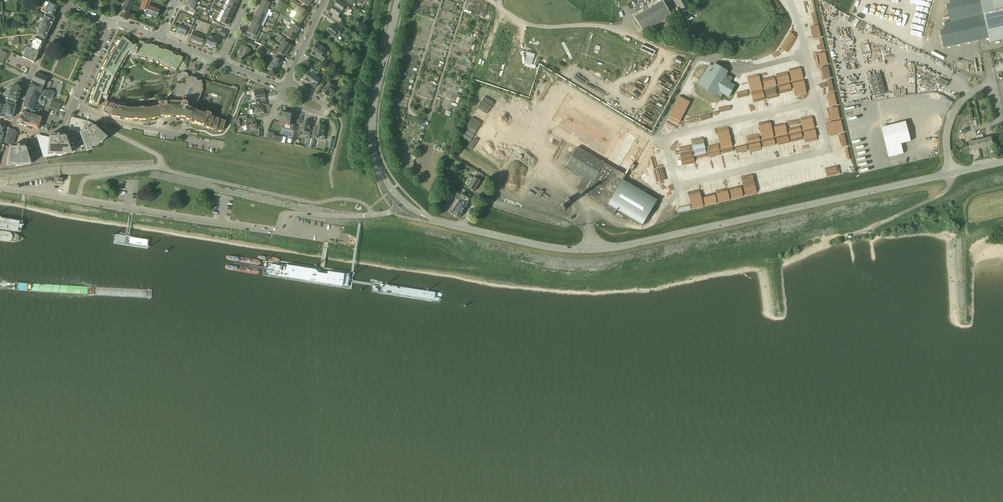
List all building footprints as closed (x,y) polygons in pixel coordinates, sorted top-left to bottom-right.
[(134,2),(130,0),(126,0),(121,10),(128,13),(134,2)] [(160,8),(150,4),(152,0),(143,0),(140,9),(146,11),(145,13),(157,18),(160,8)] [(188,0),(186,6),(190,8),(189,11),(195,14),(196,11),(194,10),(193,9),(196,4),(188,0)] [(238,4),(230,0),(227,5),(235,9),(238,4)] [(268,8),(269,6),(272,7),(274,5),(273,4),(274,1),(271,0),(267,0),(266,1),(264,0),(262,0),(260,5),(268,9),(268,8)] [(342,12),(346,7),(350,9),(352,6),(344,0),(342,3),(339,0),(335,6),(342,12)] [(680,11),(690,6),(687,0),(674,0),(680,11)] [(997,30),(999,39),(1002,38),(1002,0),(990,0),(997,30)] [(643,31),(672,16),(663,1),(635,17),(643,31)] [(53,16),(58,5),(49,2),(46,9),(44,8),(42,11),(44,12),(44,13),(53,16)] [(232,14),(235,9),(227,5),(225,11),(232,14)] [(271,10),(268,8),(268,9),(260,5),(257,10),(265,14),(268,16),(271,10)] [(340,15),(342,12),(335,6),(331,12),(336,16),(334,19),(340,23),(344,18),(340,15)] [(296,13),(304,18),(307,13),(300,7),(296,13)] [(262,19),(265,14),(257,10),(255,16),(262,19)] [(230,20),(232,14),(225,11),(222,16),(230,20)] [(287,18),(281,13),(281,14),(279,17),(287,22),(289,19),(287,18)] [(300,23),(304,18),(296,13),(293,18),(300,23)] [(41,24),(50,29),(54,19),(45,14),(43,19),(41,18),(40,19),(43,20),(41,24)] [(227,25),(230,20),(222,16),(220,22),(227,25)] [(260,25),(262,19),(255,16),(252,21),(260,25)] [(262,26),(260,25),(252,21),(250,27),(260,31),(262,26)] [(186,31),(190,33),(193,25),(188,23),(185,22),(183,27),(179,25),(176,33),(184,36),(186,31)] [(50,29),(41,24),(38,23),(36,28),(39,29),(36,35),(44,40),(50,29)] [(289,30),(296,35),(299,29),(290,23),(289,25),(291,27),(289,30)] [(344,28),(337,24),(338,25),(336,28),(331,25),(327,31),(334,37),(338,39),(341,34),(340,33),(344,28)] [(259,31),(260,31),(250,27),(247,32),(248,33),(247,36),(256,41),(260,32),(259,31)] [(292,40),(296,35),(289,30),(287,33),(285,31),(283,34),(292,40)] [(201,43),(203,36),(193,32),(190,39),(201,43)] [(213,36),(209,35),(208,38),(206,43),(212,46),(212,45),(216,46),(218,41),(219,41),(221,38),(213,35),(213,36)] [(27,48),(38,53),(43,40),(35,37),(32,43),(29,42),(27,48)] [(133,45),(131,43),(124,38),(122,37),(119,41),(120,42),(118,44),(129,51),(133,45)] [(280,46),(288,51),(291,46),(288,44),(290,42),(282,37),(279,41),(282,43),(280,46)] [(246,44),(245,47),(241,46),(237,55),(245,59),(250,49),(250,48),(255,50),(257,45),(247,40),(246,44)] [(143,56),(146,44),(144,43),(144,42),(139,41),(138,43),(136,54),(143,56)] [(136,54),(138,43),(137,42),(137,43),(136,43),(134,43),(133,45),(129,51),(118,44),(117,46),(115,46),(113,50),(125,57),(129,51),(132,53),(133,54),(136,54)] [(150,58),(154,45),(150,44),(149,45),(146,44),(143,56),(150,58)] [(323,53),(326,49),(318,44),(313,50),(319,54),(317,57),(323,62),(327,56),(323,53)] [(157,61),(161,49),(158,48),(158,47),(154,45),(150,58),(157,61)] [(655,54),(656,50),(642,45),(641,50),(655,54)] [(284,56),(288,51),(280,46),(278,49),(275,47),(272,52),(279,57),(281,54),(284,56)] [(33,62),(38,53),(27,48),(25,51),(24,50),(23,50),(22,51),(22,52),(22,53),(23,54),(23,55),(22,57),(22,58),(25,59),(33,62)] [(163,63),(169,51),(164,49),(163,50),(161,49),(157,61),(163,63)] [(121,63),(125,57),(113,50),(111,53),(111,55),(110,57),(121,63)] [(170,66),(175,55),(173,54),(173,52),(169,51),(163,63),(170,66)] [(178,67),(182,60),(183,57),(178,55),(178,56),(175,55),(170,66),(176,70),(178,67)] [(117,70),(121,63),(110,57),(109,59),(107,59),(105,63),(117,70)] [(271,62),(278,67),(282,62),(275,57),(271,62)] [(182,60),(178,67),(180,70),(183,70),(186,69),(187,66),(182,60)] [(274,72),(278,67),(271,62),(267,68),(274,72)] [(114,76),(117,70),(105,63),(103,67),(104,68),(103,71),(114,76)] [(729,71),(714,63),(713,66),(709,64),(697,85),(721,99),(723,94),(729,97),(736,85),(731,82),(732,79),(733,78),(727,74),(729,71)] [(310,83),(315,76),(310,72),(313,69),(310,67),(306,73),(308,74),(305,79),(310,83)] [(111,83),(114,76),(103,71),(102,73),(100,73),(98,77),(111,83)] [(43,94),(42,96),(51,100),(54,92),(49,90),(48,92),(44,90),(41,89),(47,77),(36,72),(29,88),(30,88),(43,94)] [(191,80),(190,79),(189,77),(187,73),(184,72),(177,75),(175,76),(175,77),(176,79),(176,84),(175,88),(174,90),(174,92),(171,98),(171,101),(160,103),(160,102),(141,104),(130,104),(130,108),(127,108),(122,107),(116,105),(107,102),(105,102),(103,106),(105,107),(103,112),(109,115),(122,119),(133,120),(133,119),(138,118),(138,122),(149,122),(156,120),(155,118),(159,117),(159,116),(161,116),(163,116),(163,117),(171,117),(171,115),(175,115),(175,117),(179,117),(180,116),(183,116),(186,117),(186,119),(187,120),(191,122),(196,123),(197,123),(203,126),(216,130),(221,131),(223,128),(227,117),(229,111),(231,111),(232,106),(231,105),(234,99),(237,91),(237,87),(233,86),(231,87),(225,85),(219,83),(214,82),(213,81),(212,82),(205,80),(196,81),(195,82),(193,81),(191,80)] [(514,74),(509,90),(528,96),(533,81),(514,74)] [(880,74),(870,76),(875,96),(885,93),(880,74)] [(315,76),(310,83),(316,87),(319,82),(322,84),(326,78),(323,76),(321,80),(315,76)] [(108,89),(111,83),(98,77),(97,81),(98,82),(97,85),(108,89)] [(940,78),(937,82),(946,87),(949,83),(940,78)] [(322,92),(328,96),(331,97),(333,95),(332,94),(333,94),(336,89),(334,87),(328,83),(324,89),(323,89),(323,90),(322,92)] [(8,97),(17,100),(18,96),(19,97),(20,92),(20,91),(21,86),(18,85),(17,85),(10,86),(10,88),(7,96),(8,96),(8,97)] [(106,96),(108,89),(97,85),(96,87),(94,87),(93,92),(102,95),(106,96)] [(41,97),(42,96),(43,94),(30,88),(27,94),(35,97),(36,95),(41,97)] [(260,102),(266,101),(266,97),(265,97),(264,90),(254,91),(254,92),(253,94),(254,95),(255,99),(260,98),(260,102)] [(100,99),(102,95),(93,92),(93,93),(92,95),(90,101),(91,104),(96,106),(98,106),(100,99)] [(44,101),(35,97),(27,94),(25,100),(33,103),(34,100),(39,103),(39,104),(44,105),(45,103),(44,101)] [(17,102),(17,100),(8,97),(8,98),(7,98),(2,115),(2,116),(3,117),(11,119),(12,118),(16,105),(15,105),(16,101),(17,102)] [(632,171),(636,166),(633,164),(634,162),(625,157),(638,136),(572,97),(551,132),(577,147),(566,166),(584,177),(578,188),(586,192),(585,194),(607,207),(606,209),(615,214),(617,210),(642,225),(657,200),(623,180),(630,169),(632,171)] [(36,105),(33,103),(25,100),(22,106),(23,106),(29,109),(34,111),(37,112),(38,111),(38,112),(40,108),(38,107),(37,108),(35,108),(36,105)] [(266,101),(260,102),(257,102),(258,104),(250,105),(250,108),(252,110),(253,114),(256,114),(258,115),(260,114),(261,113),(264,112),(263,105),(267,105),(266,101)] [(28,113),(29,109),(23,106),(18,123),(27,126),(31,114),(28,113)] [(31,114),(27,126),(38,129),(41,118),(33,115),(33,114),(33,113),(34,111),(29,109),(28,113),(31,114)] [(291,125),(293,114),(282,112),(282,115),(280,114),(280,113),(279,119),(277,118),(277,119),(281,119),(280,122),(291,125)] [(248,119),(236,121),(237,127),(242,126),(242,127),(247,126),(247,129),(257,128),(256,121),(249,122),(248,119)] [(310,133),(312,123),(304,121),(303,126),(300,126),(298,134),(303,135),(303,131),(310,133)] [(911,141),(906,122),(881,128),(889,157),(903,153),(901,144),(911,141)] [(324,136),(326,126),(319,124),(318,131),(314,130),(313,137),(319,138),(320,135),(324,136)] [(96,132),(94,127),(93,128),(92,127),(91,128),(90,128),(91,130),(90,130),(89,129),(88,129),(87,128),(86,129),(86,130),(87,132),(86,133),(84,129),(81,131),(80,132),(80,133),(86,149),(87,149),(86,149),(93,146),(94,147),(99,142),(99,143),(100,143),(99,142),(94,135),(96,132)] [(9,128),(5,139),(4,143),(6,143),(12,145),(16,134),(14,130),(9,129),(9,128)] [(50,140),(54,153),(56,153),(56,154),(62,153),(62,154),(70,151),(70,152),(71,151),(65,137),(65,135),(64,135),(63,135),(59,136),(59,135),(57,135),(57,136),(57,138),(56,139),(54,139),(54,138),(52,139),(50,140)] [(54,153),(50,140),(49,138),(42,136),(38,139),(39,140),(39,141),(44,157),(54,156),(55,155),(54,153)] [(984,139),(986,147),(993,145),(991,138),(984,139)] [(979,148),(986,147),(984,139),(977,141),(979,148)] [(971,150),(979,148),(977,141),(969,143),(971,150)] [(19,146),(19,145),(17,146),(17,147),(17,149),(15,149),(14,149),(12,149),(12,150),(11,150),(12,156),(15,155),(15,165),(21,164),(22,165),(29,162),(29,163),(30,163),(25,146),(24,146),(23,146),(19,146)] [(477,178),(480,173),(478,171),(474,177),(473,178),(468,187),(475,191),(481,181),(477,178)] [(458,200),(459,201),(451,214),(459,218),(467,204),(470,199),(461,194),(458,200)] [(24,219),(22,219),(21,218),(9,217),(0,215),(0,229),(7,230),(21,232),(24,219)]
